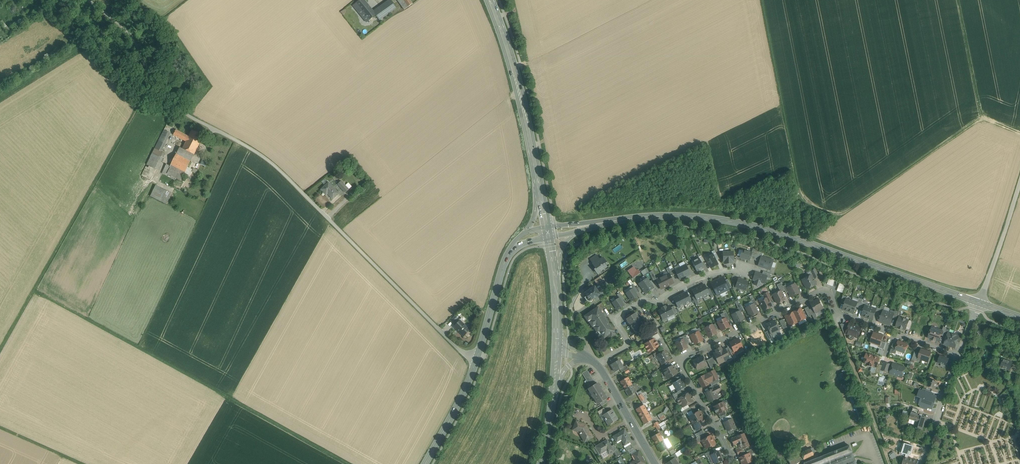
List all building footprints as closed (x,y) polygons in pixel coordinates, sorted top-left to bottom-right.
[(375,14),(373,12),(373,11),(364,0),(361,0),(353,6),(366,22),(375,14)] [(373,11),(373,12),(375,14),(376,16),(393,4),(390,0),(389,0),(373,11)] [(404,10),(413,4),(410,0),(397,0),(404,10)] [(393,4),(376,16),(380,20),(396,9),(393,4)] [(189,136),(176,129),(173,135),(186,142),(188,138),(189,136)] [(164,130),(155,149),(161,152),(170,133),(164,130)] [(204,136),(192,130),(189,136),(188,138),(200,143),(204,136)] [(200,143),(188,138),(186,142),(183,148),(194,154),(200,143)] [(183,148),(180,147),(175,156),(190,163),(194,154),(183,148)] [(161,152),(155,149),(147,165),(158,170),(162,162),(161,162),(165,154),(161,152)] [(190,163),(175,156),(173,162),(175,163),(187,169),(188,167),(190,163)] [(185,173),(173,167),(175,163),(173,162),(171,166),(167,164),(162,173),(174,179),(175,178),(181,181),(185,173)] [(187,169),(175,163),(173,167),(185,173),(187,169)] [(346,186),(341,181),(338,184),(343,190),(342,190),(345,193),(349,189),(346,186)] [(339,193),(328,183),(321,190),(326,195),(328,194),(333,199),(339,193)] [(172,193),(156,185),(154,188),(171,196),(172,193)] [(171,196),(154,188),(150,196),(167,204),(171,196)] [(752,253),(742,250),(740,257),(749,261),(750,259),(752,253)] [(733,251),(723,252),(723,262),(724,261),(724,264),(733,264),(733,262),(734,262),(733,251)] [(759,253),(752,251),(752,253),(750,259),(756,261),(759,253)] [(699,258),(692,262),(697,271),(704,268),(701,263),(704,261),(700,254),(698,255),(699,258)] [(713,254),(706,258),(711,268),(718,264),(716,260),(713,254)] [(597,255),(589,260),(595,269),(594,270),(597,274),(607,267),(605,264),(607,263),(603,257),(600,259),(597,255)] [(761,256),(758,267),(770,270),(774,260),(761,256)] [(685,264),(680,267),(685,278),(691,275),(685,264)] [(627,270),(632,277),(639,273),(634,265),(627,270)] [(644,276),(649,272),(646,267),(641,271),(644,276)] [(680,267),(674,270),(680,280),(685,278),(680,267)] [(815,269),(810,271),(814,279),(819,277),(815,269)] [(810,271),(807,273),(809,277),(802,280),(807,289),(816,285),(815,283),(816,283),(816,282),(815,281),(814,280),(813,279),(814,279),(810,271)] [(762,275),(755,272),(753,280),(755,281),(754,285),(759,286),(761,282),(764,284),(766,278),(767,276),(762,275)] [(669,274),(663,277),(667,286),(673,283),(670,277),(669,274)] [(599,277),(594,280),(597,286),(603,282),(599,277)] [(667,286),(663,277),(656,280),(661,289),(667,286)] [(723,277),(711,284),(717,295),(729,289),(725,281),(723,277)] [(648,278),(638,284),(645,294),(654,288),(648,278)] [(748,282),(739,279),(738,280),(736,287),(745,290),(748,282)] [(843,292),(846,284),(840,282),(837,290),(843,292)] [(787,288),(789,292),(791,297),(800,293),(795,284),(787,288)] [(698,287),(703,297),(709,294),(705,285),(701,287),(700,286),(698,287)] [(594,287),(585,293),(587,296),(585,298),(587,301),(588,301),(592,302),(592,300),(600,295),(594,287)] [(692,291),(697,300),(703,297),(698,287),(696,288),(696,289),(692,291)] [(626,293),(631,301),(638,296),(633,289),(626,293)] [(780,291),(773,295),(777,304),(785,300),(781,292),(780,291)] [(686,292),(680,295),(685,306),(692,302),(686,292)] [(763,295),(765,299),(767,298),(769,302),(772,300),(768,292),(765,294),(763,295)] [(680,295),(673,298),(678,309),(685,306),(680,295)] [(619,298),(612,303),(618,310),(624,306),(619,298)] [(765,299),(759,302),(764,310),(771,306),(769,302),(767,298),(765,299)] [(819,299),(810,303),(812,308),(815,313),(824,309),(819,299)] [(847,299),(846,299),(845,303),(843,309),(848,311),(852,301),(847,299)] [(852,301),(848,311),(854,313),(856,307),(858,303),(852,301)] [(602,303),(597,306),(598,307),(600,311),(605,307),(602,303)] [(753,304),(746,308),(750,317),(758,313),(754,306),(753,304)] [(866,305),(865,305),(864,309),(862,316),(867,318),(871,307),(866,305)] [(665,306),(662,308),(662,309),(659,311),(662,318),(662,319),(663,321),(664,321),(667,320),(667,319),(667,318),(673,314),(674,314),(670,308),(669,306),(666,308),(665,306)] [(600,311),(598,307),(585,316),(588,321),(592,327),(593,326),(597,332),(599,331),(604,338),(610,334),(611,337),(615,334),(613,332),(614,331),(609,324),(608,325),(608,324),(609,323),(600,311)] [(876,309),(871,307),(867,318),(873,320),(875,313),(877,309),(876,309)] [(800,309),(793,312),(798,322),(805,318),(800,309)] [(739,311),(732,314),(736,324),(744,320),(741,313),(739,311)] [(884,311),(882,314),(880,322),(885,324),(889,312),(884,311)] [(726,312),(720,315),(723,319),(725,318),(727,321),(730,320),(726,312)] [(793,312),(785,316),(790,326),(798,322),(793,312)] [(889,312),(885,324),(890,326),(893,318),(894,314),(889,312)] [(643,321),(641,322),(635,314),(627,319),(631,326),(631,327),(632,327),(636,333),(646,326),(646,325),(643,321)] [(909,320),(899,317),(896,327),(899,328),(899,329),(902,330),(902,329),(906,330),(906,329),(909,320)] [(723,319),(717,322),(722,331),(730,327),(727,321),(725,318),(723,319)] [(470,330),(460,320),(455,326),(454,327),(464,336),(470,330)] [(655,320),(646,325),(646,326),(649,330),(657,326),(655,320)] [(781,334),(774,321),(766,324),(769,330),(771,334),(773,337),(781,334)] [(849,326),(842,324),(841,324),(844,333),(846,334),(849,326)] [(710,326),(709,325),(707,326),(706,328),(704,328),(709,337),(716,334),(715,331),(712,325),(710,326)] [(861,328),(851,325),(850,326),(849,326),(846,334),(850,335),(849,337),(850,339),(852,339),(853,339),(854,336),(858,338),(861,328)] [(942,331),(932,327),(931,330),(931,329),(929,333),(930,334),(928,338),(932,339),(932,340),(935,341),(936,340),(939,341),(941,335),(943,331),(942,331)] [(769,330),(765,333),(768,340),(773,337),(771,334),(769,330)] [(695,332),(693,333),(692,335),(691,335),(695,344),(702,341),(701,338),(698,332),(697,332),(695,332)] [(949,332),(948,332),(947,337),(944,344),(950,346),(954,334),(949,332)] [(658,333),(651,337),(653,340),(654,339),(656,341),(661,338),(658,333)] [(883,336),(874,333),(871,342),(879,345),(880,345),(881,341),(883,336)] [(959,336),(954,334),(950,346),(955,348),(957,342),(959,336)] [(686,335),(681,337),(683,340),(683,339),(686,345),(690,343),(686,335)] [(653,340),(644,345),(647,350),(649,348),(651,352),(656,349),(655,349),(659,346),(656,341),(654,339),(653,340)] [(683,340),(676,343),(680,352),(687,348),(686,345),(683,339),(683,340)] [(738,339),(729,343),(730,345),(734,352),(742,348),(738,339)] [(908,344),(898,341),(897,345),(895,350),(897,351),(898,350),(905,353),(908,344)] [(725,348),(722,349),(721,349),(721,347),(718,349),(724,361),(730,358),(729,357),(725,349),(725,348)] [(724,361),(718,349),(715,350),(716,352),(716,353),(713,354),(718,362),(718,364),(724,361)] [(931,352),(921,349),(921,350),(922,352),(921,353),(920,353),(918,359),(920,359),(925,361),(925,359),(928,360),(930,359),(931,358),(930,356),(931,352)] [(637,352),(635,353),(633,350),(629,352),(634,359),(639,355),(637,352)] [(661,353),(657,356),(662,364),(670,360),(665,351),(661,353)] [(920,353),(915,351),(912,359),(919,362),(920,359),(918,359),(920,353)] [(880,358),(867,354),(864,363),(868,364),(868,365),(872,366),(872,365),(876,367),(877,367),(878,364),(880,358)] [(949,359),(940,355),(937,363),(947,366),(949,359)] [(702,356),(693,361),(698,369),(706,365),(702,356)] [(712,358),(707,360),(711,369),(716,366),(715,364),(712,358)] [(612,364),(611,365),(615,372),(620,369),(623,368),(623,367),(619,360),(612,364)] [(1012,363),(1004,360),(1003,363),(1002,363),(1001,367),(1010,370),(1012,363)] [(891,366),(883,363),(882,366),(881,370),(889,373),(891,366)] [(905,368),(893,364),(890,373),(902,377),(905,368)] [(664,371),(663,371),(667,379),(677,373),(673,365),(672,366),(664,371)] [(595,383),(587,370),(582,373),(590,386),(595,383)] [(714,370),(701,377),(701,378),(698,379),(699,382),(700,384),(702,387),(709,384),(710,383),(718,379),(714,370)] [(628,377),(620,381),(625,389),(632,385),(628,377)] [(681,379),(672,384),(677,392),(680,391),(686,388),(681,379)] [(938,382),(930,380),(927,386),(935,389),(938,382)] [(607,399),(597,383),(588,389),(592,395),(591,396),(593,399),(594,398),(598,404),(600,403),(605,400),(607,399)] [(632,385),(625,389),(629,396),(636,392),(632,385)] [(711,390),(705,393),(710,402),(718,398),(715,393),(721,391),(719,386),(711,390)] [(683,396),(678,399),(683,407),(693,401),(689,393),(683,396)] [(928,393),(910,401),(912,405),(930,397),(928,393)] [(723,402),(713,407),(714,409),(714,410),(716,413),(717,415),(724,412),(727,410),(723,402)] [(643,405),(636,409),(640,417),(648,413),(643,405)] [(612,410),(603,415),(605,419),(606,421),(606,420),(609,425),(617,420),(612,410)] [(699,411),(689,417),(693,424),(703,418),(699,411)] [(724,412),(718,414),(721,420),(722,419),(726,417),(724,412)] [(648,413),(640,417),(645,424),(652,420),(648,413)] [(926,418),(918,416),(917,417),(911,415),(910,419),(916,421),(914,427),(923,429),(926,418)] [(703,418),(693,424),(697,430),(706,425),(703,418)] [(732,419),(724,423),(727,431),(735,428),(732,419)] [(586,425),(576,421),(573,430),(579,432),(580,433),(580,434),(585,442),(593,437),(586,425)] [(632,441),(625,429),(613,437),(616,442),(617,442),(616,441),(620,438),(625,446),(632,441)] [(702,430),(695,435),(697,438),(702,434),(704,433),(702,430)] [(659,433),(652,437),(656,444),(663,440),(659,433)] [(744,433),(733,438),(732,438),(732,439),(731,439),(731,440),(731,441),(732,441),(734,446),(737,444),(740,445),(739,446),(740,447),(740,448),(742,447),(743,449),(749,446),(744,433)] [(697,438),(696,439),(699,443),(702,441),(705,439),(702,434),(697,438)] [(705,439),(702,441),(706,448),(715,444),(710,436),(705,439)] [(607,440),(596,447),(600,454),(607,450),(609,454),(614,452),(611,447),(611,446),(607,440)] [(656,444),(656,445),(660,452),(668,448),(663,440),(656,444)] [(912,446),(904,443),(901,453),(906,455),(909,455),(912,446)] [(804,463),(857,463),(850,445),(827,455),(804,463)] [(801,454),(800,454),(801,455),(803,460),(813,455),(810,449),(801,454)] [(711,455),(715,463),(723,461),(719,451),(715,453),(711,455)] [(638,452),(633,455),(636,460),(630,463),(645,463),(638,452)] [(739,458),(742,463),(746,463),(753,461),(750,455),(749,453),(748,454),(739,458)] [(672,456),(667,460),(669,462),(674,458),(674,459),(677,457),(675,454),(672,456)] [(788,459),(790,463),(796,463),(800,462),(797,455),(788,459)] [(908,458),(909,455),(906,455),(905,457),(903,463),(916,463),(917,461),(908,458)]
